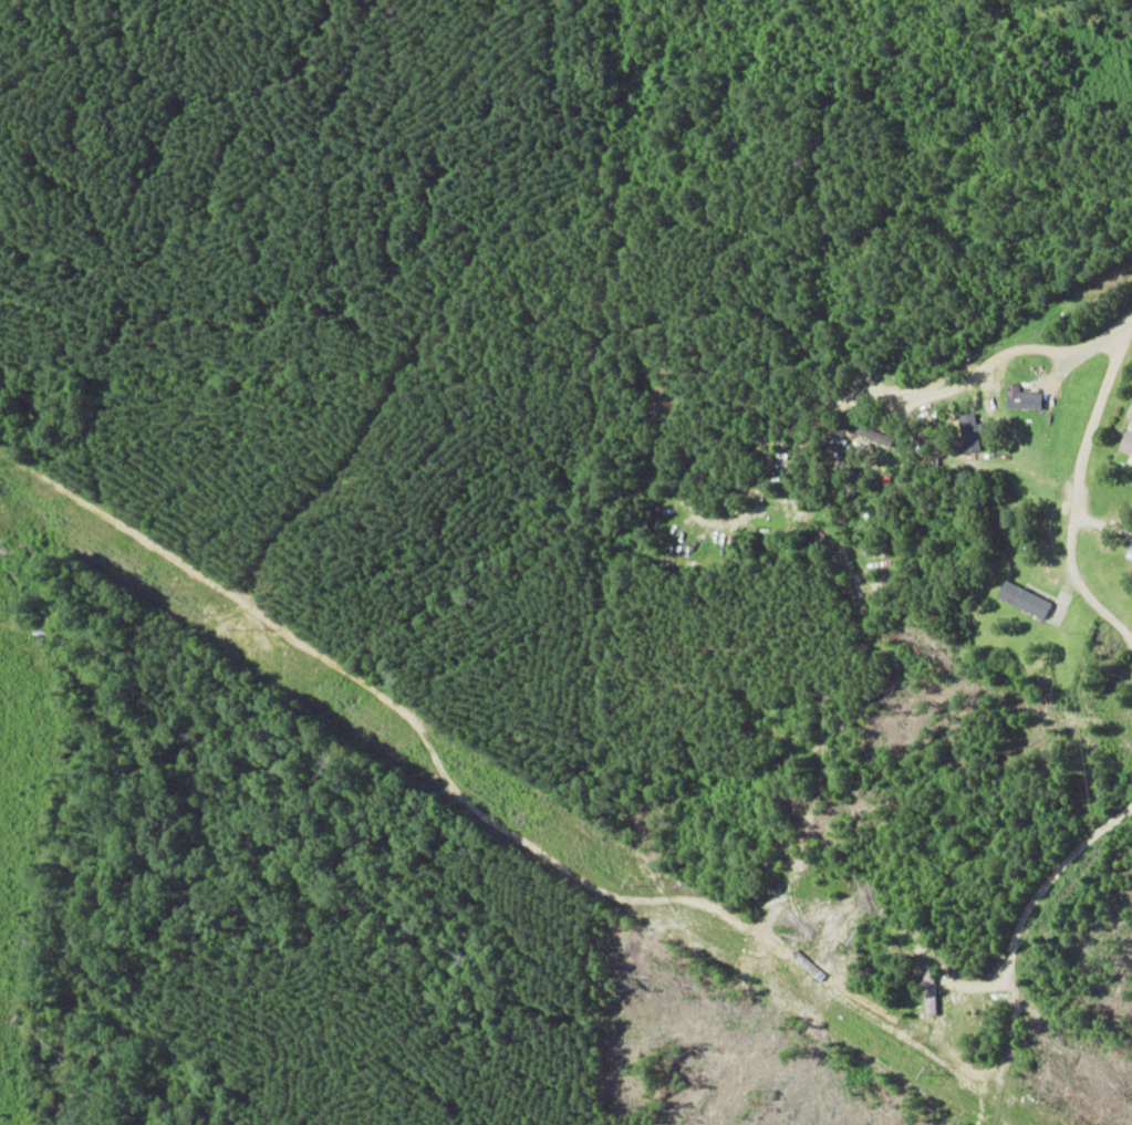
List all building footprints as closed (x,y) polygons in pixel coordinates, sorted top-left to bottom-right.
[(1041,409),(1041,392),(1019,392),(1019,385),(1007,384),(1006,408),(1041,409)] [(960,415),(965,453),(981,451),(976,413),(960,415)] [(1126,431),(1118,450),(1131,455),(1128,463),(1131,464),(1131,433),(1126,431)] [(1043,620),(1051,602),(1004,580),(996,598),(1043,620)]
